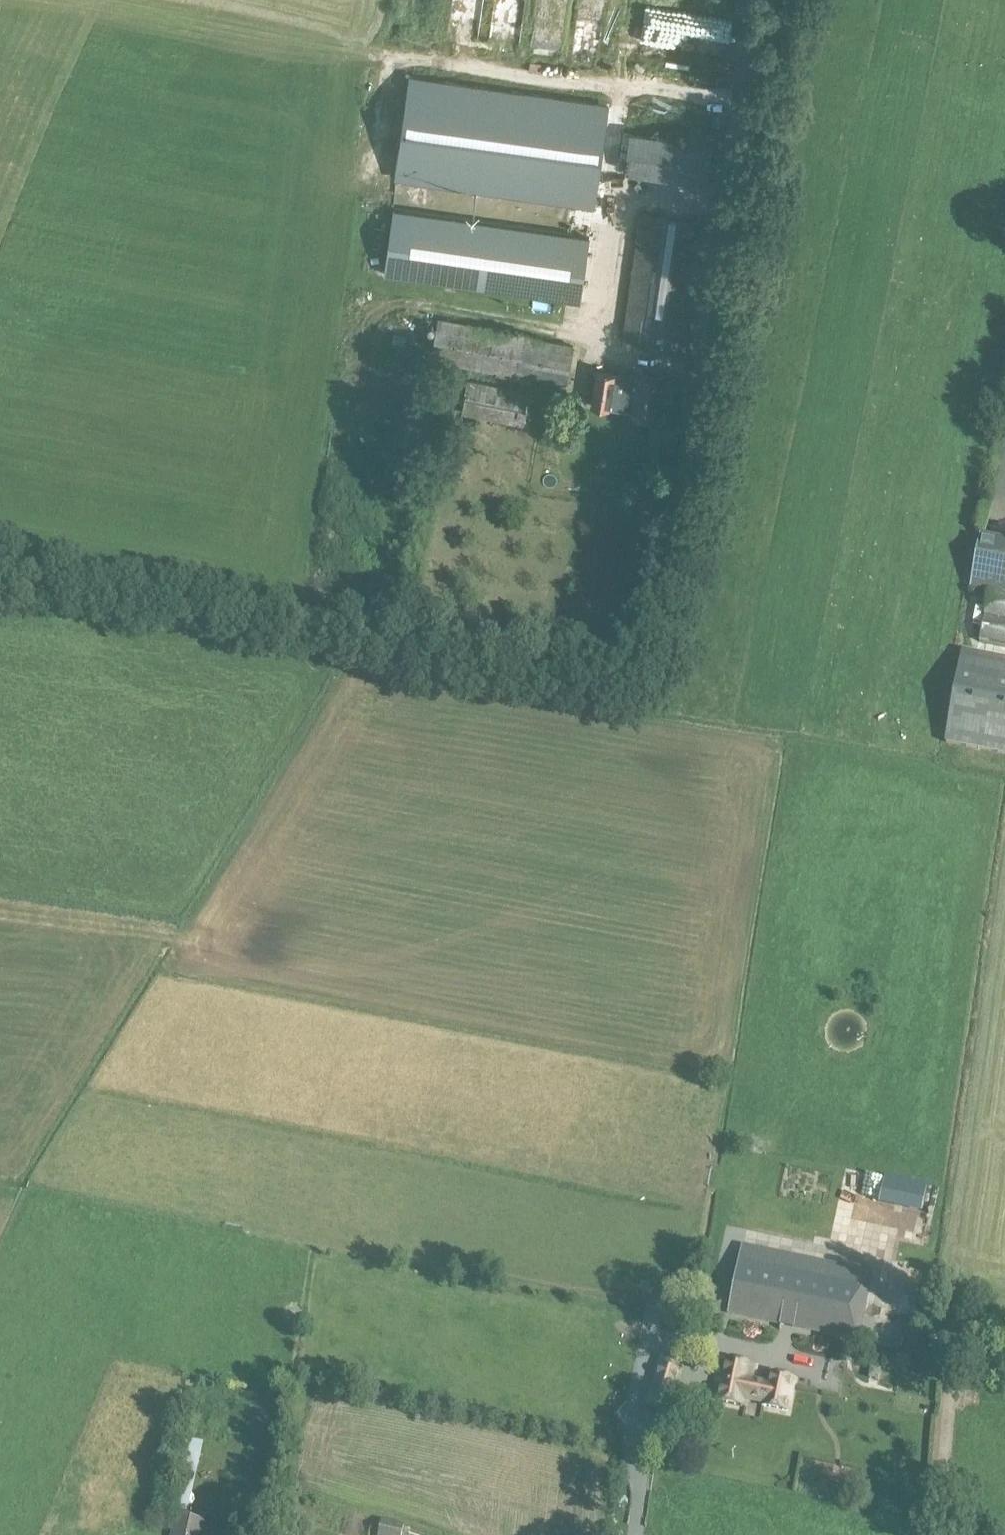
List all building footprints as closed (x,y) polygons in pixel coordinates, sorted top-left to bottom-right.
[(411,77),(396,177),(594,205),(609,106),(411,77)] [(617,169),(694,178),(698,139),(622,129),(617,169)] [(392,224),(387,260),(385,274),(581,302),(590,237),(394,209),(392,224)] [(705,221),(640,212),(623,337),(688,346),(705,221)] [(567,385),(575,344),(439,317),(431,359),(567,385)] [(622,409),(663,415),(669,375),(633,370),(632,377),(631,388),(628,388),(627,394),(624,393),(622,409)] [(597,372),(592,404),(622,409),(624,393),(627,394),(628,388),(631,388),(632,377),(597,372)] [(449,379),(443,411),(523,426),(530,394),(449,379)] [(970,588),(987,591),(1004,595),(1004,546),(979,541),(970,588)] [(979,643),(1004,648),(1004,595),(989,592),(979,643)] [(946,743),(1004,754),(1004,659),(963,651),(946,743)] [(859,1287),(739,1262),(730,1314),(848,1339),(859,1287)] [(821,1375),(838,1379),(842,1360),(791,1348),(789,1356),(787,1355),(785,1364),(799,1367),(797,1376),(820,1381),(821,1375)] [(766,1385),(750,1382),(753,1368),(720,1361),(713,1399),(746,1406),(747,1400),(762,1403),(762,1407),(787,1412),(793,1381),(768,1376),(766,1385)] [(871,1368),(868,1379),(879,1381),(881,1370),(871,1368)] [(164,1500),(183,1504),(197,1440),(178,1436),(164,1500)] [(173,1534),(203,1534),(206,1523),(177,1516),(173,1534)] [(380,1534),(402,1534),(404,1524),(383,1519),(380,1534)]
